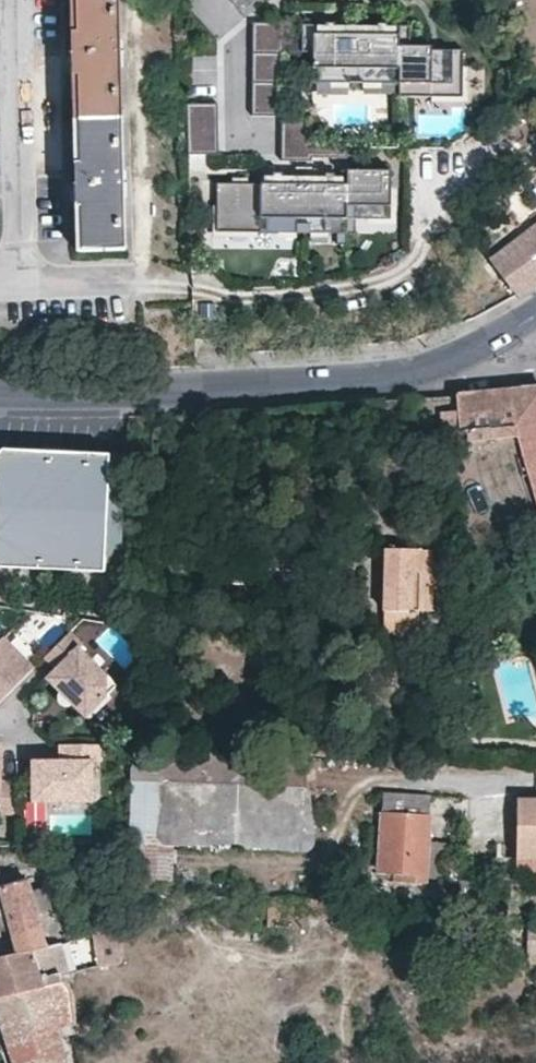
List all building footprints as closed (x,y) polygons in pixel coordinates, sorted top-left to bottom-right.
[(71,43),(75,172),(78,247),(125,245),(118,0),(69,0),(71,43)] [(314,154),(350,154),(350,140),(314,140),(315,112),(286,112),(286,20),(255,20),(255,113),(284,113),(284,158),(314,158),(314,154)] [(315,80),(401,81),(401,32),(391,32),(391,22),(382,22),(381,32),(318,31),(318,23),(305,23),(305,50),(315,50),(315,80)] [(401,81),(401,94),(464,95),(465,47),(434,46),(434,44),(412,44),(413,23),(403,23),(403,32),(401,32),(401,81)] [(191,100),(192,151),(224,150),(223,99),(191,100)] [(278,179),(222,179),(222,229),(342,228),(342,239),(352,239),(352,227),(360,227),(360,213),(396,213),(396,164),(353,164),(353,179),(341,179),(341,168),(331,168),(331,179),(288,179),(288,168),(278,168),(278,179)] [(488,256),(518,296),(529,288),(535,283),(535,218),(488,256)] [(284,247),(284,230),(217,229),(217,246),(284,247)] [(521,387),(527,413),(520,414),(525,433),(535,484),(535,386),(521,387)] [(527,413),(521,387),(479,392),(457,394),(461,427),(461,428),(467,428),(468,438),(492,436),(525,433),(520,414),(527,413)] [(493,447),(492,436),(468,438),(470,449),(493,447)] [(0,447),(0,565),(49,567),(59,559),(68,568),(120,571),(126,453),(0,447)] [(419,572),(419,549),(386,548),(383,548),(382,610),(383,610),(384,613),(387,618),(390,621),(394,623),(399,624),(404,623),(408,621),(412,619),(414,616),(415,612),(415,608),(414,608),(415,571),(419,572)] [(427,608),(428,549),(419,549),(419,572),(415,571),(414,608),(415,608),(427,608)] [(69,631),(44,657),(56,668),(46,678),(60,691),(72,703),(85,717),(116,685),(78,648),(82,644),(69,631)] [(2,637),(0,639),(0,701),(33,668),(2,637)] [(70,705),(72,703),(60,691),(58,692),(57,695),(57,697),(57,700),(58,703),(60,704),(63,706),(66,706),(68,706),(70,705)] [(99,762),(99,744),(59,744),(59,761),(31,761),(31,769),(31,780),(32,801),(92,801),(92,762),(99,762)] [(299,834),(303,787),(175,781),(173,829),(299,834)] [(299,834),(173,829),(172,844),(309,850),(313,841),(313,834),(310,806),(303,787),(299,834)] [(424,873),(426,839),(429,794),(384,791),(379,867),(405,868),(405,876),(423,877),(424,873)] [(517,799),(516,866),(535,866),(535,799),(517,799)] [(424,873),(444,874),(445,840),(426,839),(424,873)] [(41,927),(38,912),(51,907),(45,886),(31,890),(28,879),(0,886),(1,890),(0,891),(0,926),(14,931),(15,934),(41,927)] [(456,906),(479,907),(481,880),(457,879),(456,906)] [(89,920),(97,966),(120,961),(120,916),(89,920)] [(535,962),(535,922),(528,922),(527,962),(535,962)] [(55,982),(54,976),(67,973),(57,940),(46,944),(41,927),(15,934),(19,950),(0,956),(0,995),(55,982)] [(72,1022),(68,994),(66,988),(61,983),(59,981),(55,982),(0,995),(0,1030),(11,1062),(63,1062),(53,1028),(72,1022)]
